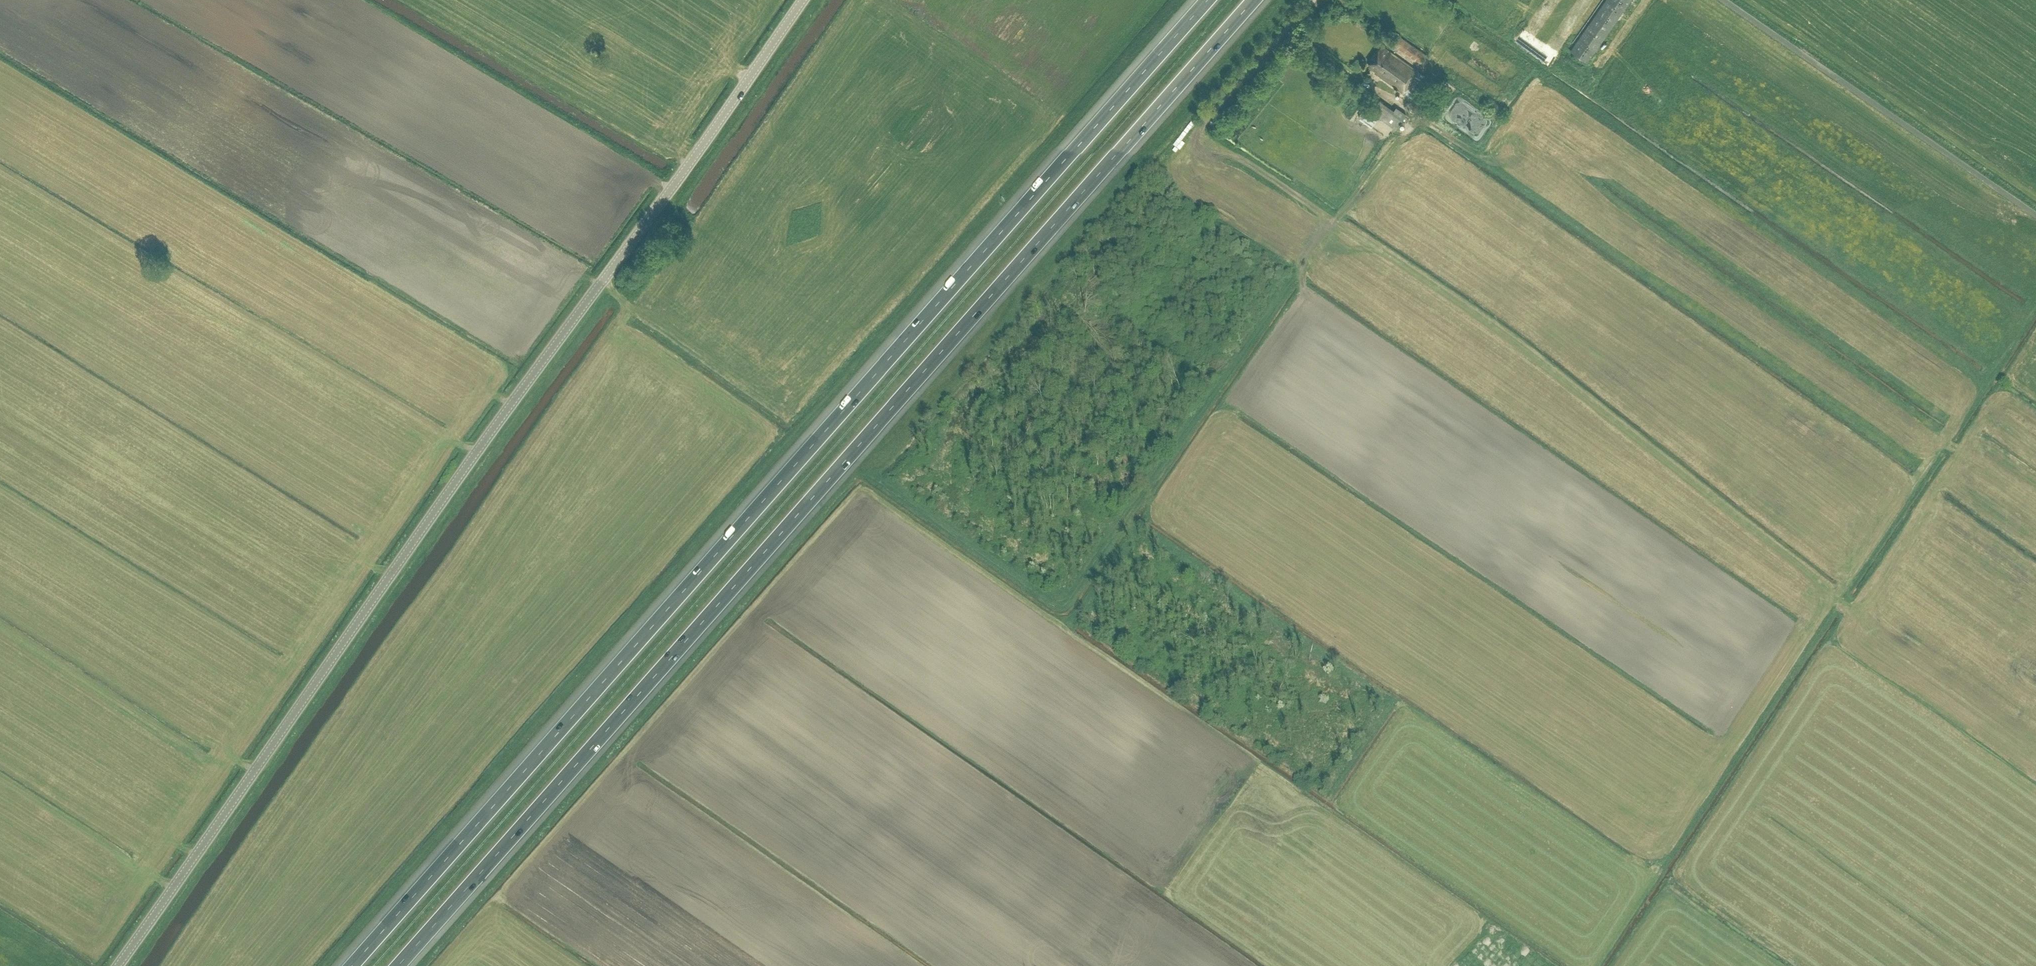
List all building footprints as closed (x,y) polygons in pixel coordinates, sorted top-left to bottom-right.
[(1593,66),(1640,0),(1605,0),(1570,50),(1593,66)] [(1566,19),(1560,29),(1568,34),(1574,24),(1566,19)] [(1421,63),(1428,54),(1401,35),(1394,44),(1421,63)] [(1377,72),(1404,91),(1418,70),(1382,44),(1369,61),(1371,63),(1370,65),(1378,71),(1377,72)] [(1365,102),(1370,105),(1368,109),(1396,129),(1406,113),(1396,106),(1394,110),(1375,97),(1373,100),(1368,96),(1365,102)] [(1359,116),(1361,117),(1360,119),(1372,127),(1377,120),(1365,111),(1364,113),(1362,111),(1359,116)] [(1081,199),(1087,204),(1097,193),(1091,187),(1081,199)] [(1065,212),(1074,202),(1069,197),(1060,207),(1065,212)] [(1033,254),(1038,258),(1053,239),(1048,234),(1033,254)] [(1023,256),(1029,250),(1025,247),(1007,268),(1011,271),(1024,257),(1023,256)]
